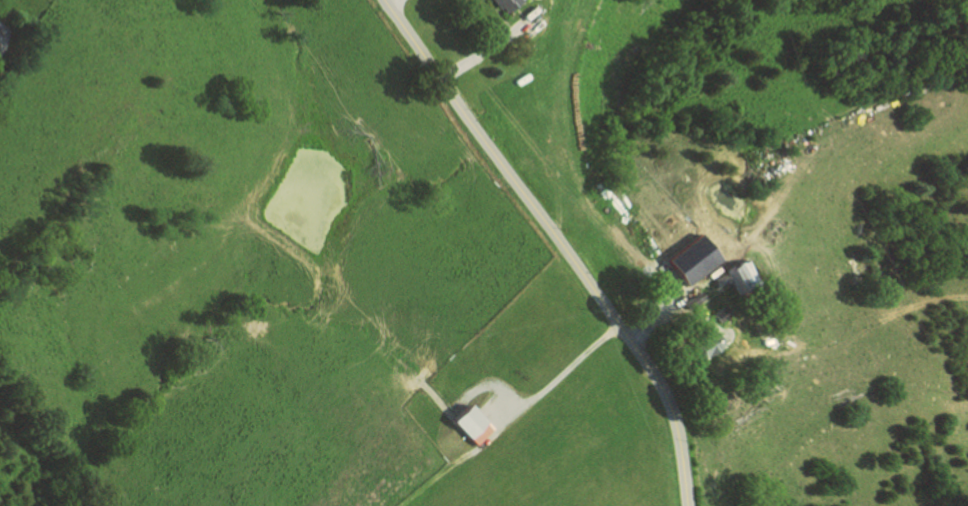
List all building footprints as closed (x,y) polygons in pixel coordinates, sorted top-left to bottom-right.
[(513,6),(521,0),(494,0),(499,7),(501,5),(506,11),(513,6)] [(662,257),(690,234),(711,260),(679,286),(658,261),(662,257)] [(726,270),(747,259),(760,285),(740,296),(726,270)] [(712,286),(722,281),(719,274),(709,280),(712,286)] [(688,308),(706,297),(703,291),(685,302),(688,308)] [(720,322),(731,313),(725,305),(713,314),(720,322)] [(725,345),(714,330),(693,344),(698,352),(700,350),(706,358),(725,345)] [(453,421),(470,404),(492,426),(475,443),(453,421)]
